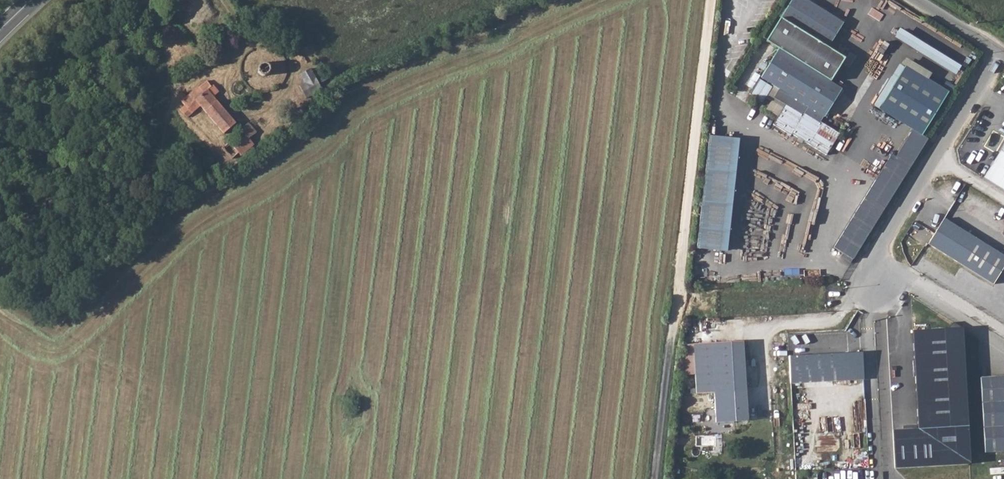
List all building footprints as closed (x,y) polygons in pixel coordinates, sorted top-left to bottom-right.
[(828,47),(844,22),(808,0),(791,0),(780,17),(828,47)] [(968,63),(977,49),(963,40),(962,39),(952,53),(968,63)] [(843,91),(820,76),(826,67),(791,45),(786,54),(778,49),(760,78),(779,89),(774,97),(799,113),(804,105),(827,118),(843,91)] [(922,131),(948,87),(907,62),(879,107),(913,126),(922,131)] [(274,73),(274,71),(273,70),(273,68),(272,67),(271,66),(269,65),(268,65),(266,64),(264,65),(263,65),(261,66),(260,68),(259,69),(259,71),(259,72),(259,74),(260,76),(261,77),(262,78),(264,79),(265,79),(267,79),(269,79),(270,78),(271,77),(272,76),(273,75),(274,73)] [(820,76),(843,91),(849,82),(826,67),(820,76)] [(324,90),(312,68),(301,74),(305,80),(295,85),(305,99),(324,90)] [(187,97),(181,102),(192,112),(201,105),(222,131),(225,137),(221,140),(224,144),(222,147),(232,158),(241,155),(239,151),(252,145),(246,136),(253,131),(246,122),(239,127),(209,89),(212,87),(207,80),(186,94),(187,97)] [(854,257),(928,134),(922,131),(913,126),(894,157),(890,154),(835,245),(854,257)] [(710,133),(697,247),(721,249),(734,136),(710,133)] [(982,175),(1003,189),(1003,140),(982,175)] [(1003,261),(1003,254),(942,215),(926,241),(991,282),(1003,261)] [(743,343),(693,346),(696,395),(715,394),(717,424),(748,422),(743,343)] [(865,350),(790,354),(792,381),(866,377),(865,350)] [(982,375),(986,450),(1003,449),(1003,374),(982,375)]
